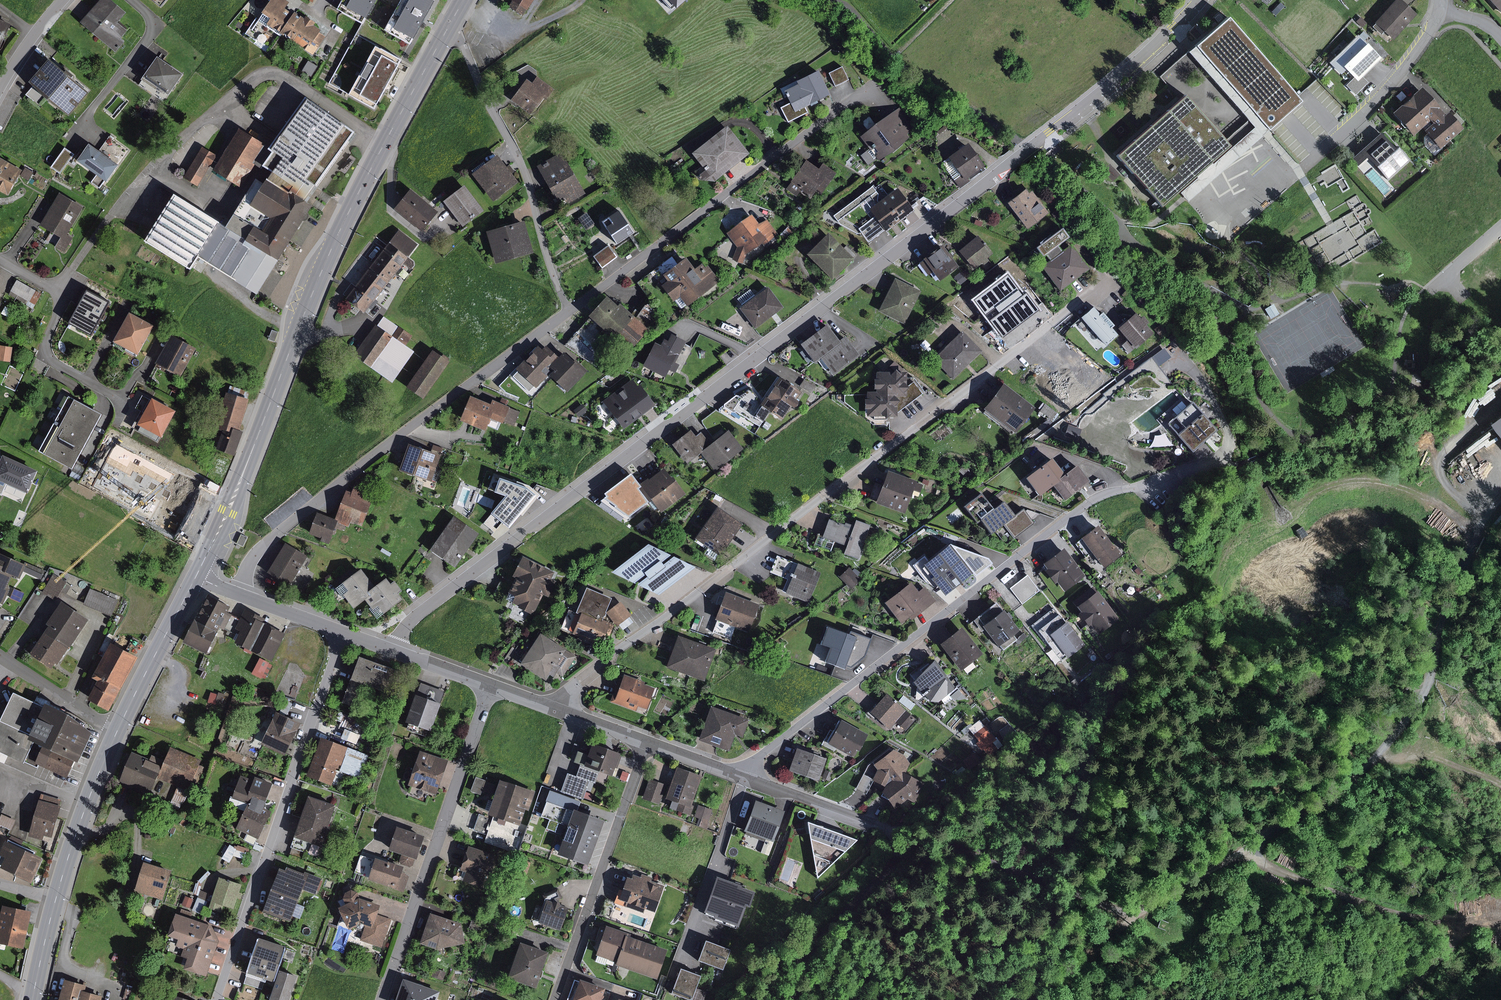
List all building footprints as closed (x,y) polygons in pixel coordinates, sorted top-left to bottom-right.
[(111,0),(100,0),(86,16),(81,22),(115,52),(125,42),(120,38),(126,31),(117,23),(126,12),(111,0)] [(281,33),(282,32),(295,12),(288,7),(292,0),(271,0),(263,11),(265,13),(261,20),(281,33)] [(377,0),(341,0),(337,8),(365,23),(377,0)] [(436,0),(401,0),(385,29),(413,44),(436,0)] [(511,5),(525,14),(534,0),(515,0),(511,5)] [(1392,40),(1407,24),(1415,15),(1398,0),(1395,0),(1372,26),(1381,34),(1383,31),(1392,40)] [(296,10),(295,12),(282,32),(285,34),(286,32),(292,36),(291,37),(295,41),(296,39),(309,48),(314,40),(321,45),(328,35),(321,30),(323,28),(316,23),(317,21),(308,14),(306,17),(296,10)] [(1230,15),(1198,43),(1272,128),(1304,101),(1230,15)] [(9,24),(0,20),(0,45),(9,24)] [(1358,37),(1331,62),(1342,74),(1350,67),(1358,76),(1378,59),(1358,37)] [(404,58),(378,44),(351,93),(377,107),(404,58)] [(316,46),(311,53),(318,58),(322,51),(316,46)] [(159,57),(139,84),(152,94),(157,87),(167,95),(183,74),(159,57)] [(70,72),(54,59),(34,83),(35,84),(27,94),(39,105),(48,95),(72,116),(93,92),(76,78),(78,76),(71,70),(70,72)] [(317,66),(307,61),(301,71),(310,77),(317,66)] [(844,66),(832,72),(838,84),(850,78),(844,66)] [(820,75),(789,90),(794,101),(783,107),(790,121),(809,111),(806,104),(829,93),(820,75)] [(534,83),(527,78),(513,98),(532,112),(552,86),(539,76),(534,83)] [(1424,86),(1396,112),(1415,133),(1432,118),(1442,109),(1443,108),(1424,86)] [(1189,95),(1120,157),(1165,206),(1234,145),(1211,119),(1189,95)] [(353,132),(301,96),(264,149),(269,152),(259,166),(268,172),(261,183),(252,178),(223,227),(168,193),(139,241),(187,271),(195,257),(256,295),(271,269),(274,270),(279,270),(281,265),(281,261),(277,259),(310,206),(304,202),(308,196),(313,189),(353,132)] [(125,102),(118,97),(107,109),(113,115),(125,102)] [(902,108),(865,138),(874,148),(865,155),(872,163),(909,134),(907,132),(916,125),(902,108)] [(1448,114),(1442,109),(1432,118),(1435,121),(1427,130),(1443,147),(1465,126),(1451,111),(1448,114)] [(726,127),(696,152),(717,177),(731,164),(747,151),(726,127)] [(237,129),(211,171),(238,187),(256,158),(253,156),(261,143),(237,129)] [(1397,148),(1382,132),(1354,158),(1368,174),(1378,165),(1390,178),(1411,158),(1400,145),(1397,148)] [(99,151),(89,144),(77,161),(96,175),(91,182),(99,188),(127,150),(109,137),(105,143),(99,151)] [(969,145),(952,157),(955,161),(948,167),(955,177),(956,178),(964,172),(967,175),(983,164),(969,145)] [(215,155),(201,147),(182,178),(197,187),(215,155)] [(69,151),(65,148),(51,168),(59,174),(74,154),(69,151)] [(561,154),(542,166),(564,203),(584,192),(561,154)] [(0,156),(0,190),(10,196),(22,176),(25,171),(0,156)] [(517,181),(498,157),(475,175),(494,199),(517,181)] [(819,169),(809,162),(790,188),(807,201),(820,184),(826,188),(836,175),(822,165),(819,169)] [(27,168),(25,171),(22,176),(30,181),(34,172),(27,168)] [(876,183),(860,196),(869,209),(873,206),(890,193),(882,184),(879,186),(876,183)] [(890,193),(873,206),(878,214),(888,227),(890,229),(915,210),(898,187),(890,193)] [(482,210),(465,188),(448,201),(464,223),(474,216),(482,210)] [(1027,189),(1011,201),(1029,224),(1045,211),(1027,189)] [(438,210),(413,190),(400,207),(424,227),(438,210)] [(85,207),(62,193),(43,226),(62,238),(56,247),(66,252),(74,238),(69,234),(85,207)] [(860,232),(863,231),(871,241),(888,227),(878,214),(873,206),(869,209),(860,196),(836,214),(843,223),(860,232)] [(1347,202),(1349,252),(1379,251),(1378,229),(1366,229),(1365,201),(1347,202)] [(634,231),(621,209),(608,215),(614,225),(609,228),(616,241),(634,231)] [(600,220),(593,210),(585,216),(591,226),(600,220)] [(753,216),(731,233),(746,253),(777,230),(768,219),(760,225),(753,216)] [(524,223),(491,233),(499,260),(532,250),(524,223)] [(1070,237),(1063,228),(1037,247),(1043,256),(1047,253),(1051,259),(1063,251),(1058,245),(1070,237)] [(402,231),(351,297),(366,309),(418,243),(402,231)] [(828,234),(809,254),(833,277),(853,256),(828,234)] [(980,236),(964,249),(977,265),(993,252),(980,236)] [(1051,259),(1042,266),(1060,290),(1091,268),(1073,243),(1063,251),(1051,259)] [(609,244),(595,256),(604,266),(610,260),(617,255),(609,244)] [(942,244),(922,261),(931,272),(935,269),(943,277),(959,264),(942,244)] [(687,258),(666,274),(670,279),(664,284),(675,298),(682,293),(688,301),(719,278),(708,264),(705,266),(702,263),(695,269),(687,258)] [(968,268),(958,275),(963,282),(973,275),(968,268)] [(1008,272),(972,299),(1001,339),(1042,310),(1027,290),(1023,293),(1008,272)] [(921,290),(897,279),(883,308),(907,319),(921,290)] [(42,293),(18,280),(10,294),(34,307),(42,293)] [(113,300),(87,286),(78,302),(82,305),(77,314),(88,320),(83,327),(94,333),(113,300)] [(746,304),(743,306),(756,325),(784,305),(771,286),(757,295),(753,289),(741,298),(746,304)] [(607,294),(590,313),(629,349),(649,327),(621,302),(619,305),(607,294)] [(1093,307),(1082,317),(1107,346),(1118,336),(1093,307)] [(153,326),(129,313),(113,341),(137,354),(153,326)] [(1136,314),(1120,328),(1137,348),(1153,334),(1136,314)] [(412,335),(385,316),(359,354),(393,378),(412,350),(405,345),(412,335)] [(829,322),(802,341),(816,360),(823,355),(843,340),(840,337),(829,322)] [(280,331),(274,329),(270,339),(276,341),(280,331)] [(656,341),(645,363),(666,374),(684,336),(673,331),(669,339),(665,337),(661,344),(656,341)] [(982,353),(962,332),(934,359),(953,379),(968,366),(982,353)] [(843,340),(823,355),(835,371),(861,352),(847,333),(840,337),(843,340)] [(195,348),(171,335),(156,364),(179,377),(195,348)] [(539,344),(517,367),(537,386),(551,372),(554,369),(550,365),(559,355),(547,344),(543,348),(539,344)] [(1,345),(0,351),(0,360),(11,362),(14,347),(1,345)] [(1171,357),(1165,348),(1152,357),(1158,366),(1171,357)] [(559,355),(550,365),(554,369),(551,372),(570,390),(591,368),(578,356),(575,359),(565,350),(559,355)] [(449,362),(433,351),(410,384),(425,395),(449,362)] [(879,386),(879,390),(899,390),(899,394),(908,394),(908,385),(910,384),(908,382),(908,370),(900,370),(897,367),(893,370),(879,370),(879,376),(875,376),(876,386),(879,386)] [(780,377),(762,403),(772,408),(784,416),(793,403),(797,406),(800,400),(796,398),(801,389),(780,377)] [(634,378),(605,400),(625,427),(657,403),(642,383),(639,385),(634,378)] [(807,379),(803,385),(814,391),(818,385),(807,379)] [(899,394),(899,412),(926,392),(916,379),(910,384),(908,385),(908,394),(899,394)] [(1004,384),(985,410),(1015,433),(1035,408),(1004,384)] [(237,431),(249,392),(229,386),(227,393),(224,392),(222,398),(213,396),(206,415),(193,410),(188,426),(201,431),(203,425),(221,431),(215,450),(233,456),(241,432),(237,431)] [(762,403),(752,387),(742,395),(740,397),(741,400),(736,408),(762,424),(772,408),(762,403)] [(879,390),(870,390),(870,397),(867,397),(867,406),(870,406),(870,414),(885,414),(888,416),(891,414),(897,414),(899,412),(899,394),(899,390),(879,390)] [(176,409),(150,396),(150,397),(143,394),(136,407),(143,410),(136,423),(140,426),(138,429),(157,439),(159,436),(161,437),(176,409)] [(733,409),(736,408),(741,400),(740,397),(742,395),(738,394),(726,403),(726,405),(733,409)] [(98,413),(69,397),(39,451),(72,469),(102,415),(98,413)] [(490,407),(471,399),(462,419),(467,421),(485,429),(490,418),(502,423),(503,421),(514,426),(520,413),(493,402),(490,407)] [(1193,402),(1169,424),(1194,451),(1199,447),(1208,439),(1218,430),(1193,402)] [(1045,404),(1040,411),(1052,419),(1057,412),(1045,404)] [(1493,426),(1500,437),(1500,420),(1493,426)] [(1078,440),(1082,430),(1069,425),(1066,436),(1078,440)] [(692,429),(674,443),(689,461),(703,450),(712,443),(703,430),(697,435),(692,429)] [(712,443),(703,450),(717,469),(745,447),(731,429),(712,443)] [(441,456),(409,444),(399,470),(431,481),(441,456)] [(1053,456),(1029,475),(1042,492),(1055,482),(1067,473),(1053,456)] [(5,457),(0,467),(0,495),(1,495),(6,484),(27,493),(37,471),(5,457)] [(85,468),(77,463),(70,476),(78,480),(85,468)] [(1067,473),(1055,482),(1067,497),(1091,478),(1079,463),(1067,473)] [(649,477),(641,483),(663,511),(688,493),(674,474),(672,475),(666,467),(650,478),(649,477)] [(918,480),(891,470),(886,485),(877,482),(875,490),(873,497),(881,499),(880,501),(907,510),(913,492),(921,495),(924,484),(917,481),(918,480)] [(641,487),(632,474),(605,494),(607,496),(605,498),(616,507),(614,507),(629,515),(649,502),(638,489),(641,487)] [(347,489),(336,518),(339,519),(351,523),(353,519),(364,523),(379,486),(358,478),(352,491),(347,489)] [(515,484),(500,478),(495,492),(507,496),(491,514),(509,528),(520,515),(522,516),(540,495),(530,485),(517,481),(515,484)] [(196,530),(211,494),(187,484),(177,507),(173,506),(168,518),(196,530)] [(994,509),(982,494),(966,507),(978,522),(981,520),(994,509)] [(1014,538),(1034,524),(1023,509),(1014,516),(1004,502),(994,509),(981,520),(991,535),(1005,525),(1014,538)] [(744,524),(719,506),(698,537),(723,554),(744,524)] [(336,518),(319,511),(311,532),(331,540),(339,519),(336,518)] [(479,532),(455,516),(433,548),(457,565),(479,532)] [(847,525),(833,520),(830,527),(827,536),(850,545),(847,552),(860,557),(872,525),(859,520),(857,525),(848,522),(847,525)] [(1122,552),(1100,523),(1083,536),(1084,538),(1079,542),(1088,555),(1094,550),(1105,565),(1122,552)] [(241,535),(237,544),(243,547),(247,537),(241,535)] [(309,555),(287,542),(270,571),(292,584),(309,555)] [(648,543),(613,570),(661,593),(694,566),(648,543)] [(929,563),(924,557),(913,565),(926,581),(946,595),(974,573),(976,576),(982,571),(993,563),(989,559),(951,544),(929,563)] [(1087,575),(1066,547),(1045,563),(1049,568),(1047,569),(1057,581),(1059,580),(1067,590),(1087,575)] [(6,605),(13,590),(11,584),(15,575),(23,579),(26,571),(42,579),(45,571),(2,552),(0,555),(0,602),(6,605)] [(823,571),(781,556),(775,570),(793,577),(788,592),(812,601),(823,571)] [(555,572),(524,557),(515,575),(519,577),(513,590),(518,593),(514,601),(534,611),(544,592),(550,595),(557,580),(552,577),(555,572)] [(361,567),(338,585),(355,607),(366,598),(370,595),(367,591),(375,585),(361,567)] [(852,568),(844,575),(853,586),(861,580),(852,568)] [(68,582),(55,574),(44,593),(57,601),(68,582)] [(1027,575),(1010,588),(1022,604),(1039,591),(1027,575)] [(375,585),(367,591),(370,595),(366,598),(380,616),(403,598),(398,591),(402,588),(395,579),(391,582),(386,576),(375,585)] [(912,583),(889,602),(903,620),(910,614),(914,619),(938,600),(927,586),(919,592),(912,583)] [(611,623),(612,621),(605,618),(614,596),(588,586),(578,611),(570,608),(563,627),(608,644),(615,624),(611,623)] [(25,592),(16,588),(11,599),(21,603),(25,592)] [(119,600),(91,589),(85,605),(113,616),(119,600)] [(1089,597),(1085,592),(1075,600),(1083,611),(1081,613),(1090,625),(1093,623),(1101,633),(1121,617),(1099,589),(1089,597)] [(760,603),(728,591),(716,622),(717,623),(715,630),(729,635),(733,624),(750,630),(760,603)] [(197,620),(220,632),(222,628),(225,630),(232,615),(227,613),(230,606),(209,596),(197,620)] [(632,614),(622,601),(609,612),(618,624),(632,614)] [(977,636),(986,629),(1003,651),(1016,640),(1013,636),(1020,630),(997,601),(979,616),(968,624),(977,636)] [(92,620),(66,602),(50,624),(54,626),(34,654),(54,669),(58,663),(60,665),(92,620)] [(1056,606),(1033,624),(1048,642),(1050,641),(1064,659),(1069,655),(1070,657),(1088,643),(1069,619),(1067,620),(1056,606)] [(264,619),(244,609),(240,619),(232,615),(225,630),(237,636),(234,643),(272,661),(285,634),(262,623),(264,619)] [(709,618),(697,613),(692,627),(704,632),(709,618)] [(220,632),(197,620),(186,642),(208,654),(220,632)] [(946,639),(940,644),(961,671),(982,654),(961,627),(946,639)] [(849,636),(827,628),(822,644),(831,647),(826,662),(845,669),(846,665),(856,638),(849,636)] [(856,638),(846,665),(851,667),(865,656),(872,638),(860,634),(851,631),(849,636),(856,638)] [(577,656),(542,634),(524,662),(547,678),(551,672),(555,675),(558,670),(565,674),(577,656)] [(718,648),(680,635),(669,665),(708,678),(718,648)] [(112,711),(140,656),(112,642),(94,678),(100,682),(91,700),(112,711)] [(406,673),(359,657),(343,703),(361,709),(369,685),(398,695),(406,673)] [(269,663),(260,658),(252,674),(261,678),(269,663)] [(934,662),(916,681),(932,700),(940,701),(958,686),(938,659),(934,662)] [(619,678),(611,701),(638,711),(640,705),(649,708),(656,687),(646,684),(647,681),(626,673),(624,679),(619,678)] [(416,696),(439,704),(444,690),(421,682),(416,696)] [(222,694),(214,692),(211,700),(218,703),(219,698),(226,700),(229,693),(223,691),(222,694)] [(17,692),(0,726),(0,761),(5,764),(9,755),(26,763),(36,741),(47,746),(39,764),(40,765),(66,777),(75,759),(89,729),(73,714),(48,703),(45,708),(17,692)] [(875,708),(872,711),(891,728),(898,720),(907,728),(917,717),(889,693),(875,708)] [(416,696),(407,722),(429,730),(439,704),(416,696)] [(750,720),(712,707),(702,739),(708,741),(731,748),(737,733),(745,735),(750,720)] [(304,723),(283,712),(269,741),(290,752),(304,723)] [(871,733),(842,719),(831,741),(857,754),(859,749),(862,751),(871,733)] [(1002,744),(981,720),(972,728),(993,752),(1002,744)] [(368,756),(321,739),(307,776),(330,785),(336,768),(360,777),(368,756)] [(620,754),(593,744),(586,765),(600,770),(612,775),(620,754)] [(828,758),(798,747),(790,769),(821,780),(828,758)] [(205,760),(178,748),(165,777),(192,789),(205,760)] [(874,778),(874,779),(875,780),(883,792),(890,776),(894,780),(905,772),(909,770),(915,754),(908,750),(905,753),(895,748),(876,764),(879,769),(874,778)] [(447,761),(420,751),(408,784),(436,794),(442,777),(447,761)] [(976,753),(968,759),(974,766),(982,760),(976,753)] [(153,760),(139,754),(127,780),(156,792),(168,765),(164,763),(167,758),(156,754),(153,760)] [(578,770),(576,777),(567,774),(561,791),(582,798),(588,780),(596,782),(600,770),(586,765),(580,763),(578,770)] [(962,764),(955,771),(962,778),(969,771),(962,764)] [(703,775),(680,766),(670,796),(675,798),(672,806),(693,813),(696,805),(693,804),(703,775)] [(835,771),(828,769),(825,777),(833,779),(835,771)] [(890,776),(883,792),(896,809),(910,798),(917,802),(926,782),(905,772),(894,780),(890,776)] [(865,773),(858,787),(863,790),(869,793),(875,780),(874,779),(874,778),(865,773)] [(254,781),(242,777),(234,798),(248,804),(263,810),(273,784),(255,777),(254,781)] [(488,780),(479,777),(474,791),(483,794),(488,780)] [(668,784),(652,778),(645,796),(661,802),(668,784)] [(531,791),(502,781),(490,817),(482,814),(479,822),(477,828),(492,833),(494,827),(516,834),(531,791)] [(173,803),(180,805),(184,794),(176,791),(173,803)] [(581,801),(552,791),(544,814),(571,823),(561,855),(588,865),(603,822),(577,814),(581,801)] [(63,800),(43,794),(31,837),(45,841),(46,836),(55,838),(64,807),(61,806),(63,800)] [(748,794),(741,812),(749,815),(755,797),(748,794)] [(336,806),(308,796),(295,836),(291,848),(317,856),(336,806)] [(781,811),(756,802),(745,831),(773,842),(784,812),(781,811)] [(248,804),(236,828),(258,839),(270,813),(263,810),(248,804)] [(714,809),(701,805),(698,814),(710,819),(714,809)] [(3,814),(0,821),(0,824),(13,830),(17,820),(3,814)] [(813,824),(808,822),(817,878),(857,840),(828,829),(813,824)] [(694,825),(687,823),(683,834),(690,837),(694,825)] [(424,837),(397,828),(390,850),(416,859),(424,837)] [(11,840),(10,842),(9,841),(2,855),(3,856),(0,863),(0,865),(5,867),(5,868),(20,875),(18,877),(33,884),(45,857),(36,853),(37,852),(11,840)] [(497,857),(470,848),(463,869),(467,870),(464,881),(482,887),(487,873),(491,874),(497,857)] [(368,857),(361,855),(354,873),(403,889),(408,876),(402,872),(403,869),(368,857)] [(173,871),(149,863),(140,887),(149,891),(165,896),(173,871)] [(285,871),(280,869),(264,910),(289,921),(302,889),(307,876),(304,874),(287,868),(285,871)] [(305,872),(304,874),(307,876),(302,889),(315,894),(322,879),(305,872)] [(634,879),(629,877),(622,897),(624,898),(656,909),(664,885),(653,880),(654,877),(645,874),(644,877),(636,874),(634,879)] [(743,884),(717,876),(706,911),(715,913),(714,917),(741,926),(748,905),(751,906),(756,891),(742,886),(743,884)] [(240,886),(219,880),(210,909),(219,912),(221,905),(233,909),(240,886)] [(381,915),(384,905),(363,897),(361,892),(355,891),(350,893),(349,898),(352,903),(347,907),(356,929),(362,926),(365,929),(370,924),(366,939),(386,947),(394,919),(381,915)] [(569,908),(548,901),(540,923),(561,930),(569,908)] [(5,906),(0,931),(0,949),(6,950),(7,945),(25,949),(33,911),(5,906)] [(462,923),(431,912),(422,942),(441,948),(467,942),(462,923)] [(182,945),(190,948),(219,933),(217,925),(183,914),(175,936),(184,939),(182,945)] [(1169,922),(1160,920),(1157,928),(1167,931),(1169,922)] [(631,932),(607,924),(598,953),(618,960),(617,963),(658,977),(668,949),(629,936),(631,932)] [(222,940),(219,933),(190,948),(188,955),(194,957),(190,968),(211,974),(222,940)] [(285,948),(260,940),(245,984),(262,989),(265,980),(273,983),(285,948)] [(730,949),(707,940),(700,959),(723,967),(730,949)] [(547,951),(521,941),(509,976),(535,985),(547,951)] [(446,973),(433,968),(430,976),(443,981),(446,973)] [(701,975),(682,968),(673,991),(692,998),(701,975)] [(279,971),(270,999),(289,999),(296,977),(279,971)] [(580,976),(571,999),(604,999),(606,995),(604,994),(607,986),(580,976)] [(403,979),(395,999),(437,999),(440,992),(403,979)] [(71,980),(65,999),(85,999),(88,991),(89,985),(71,980)] [(88,991),(85,999),(103,999),(104,996),(88,991)]
